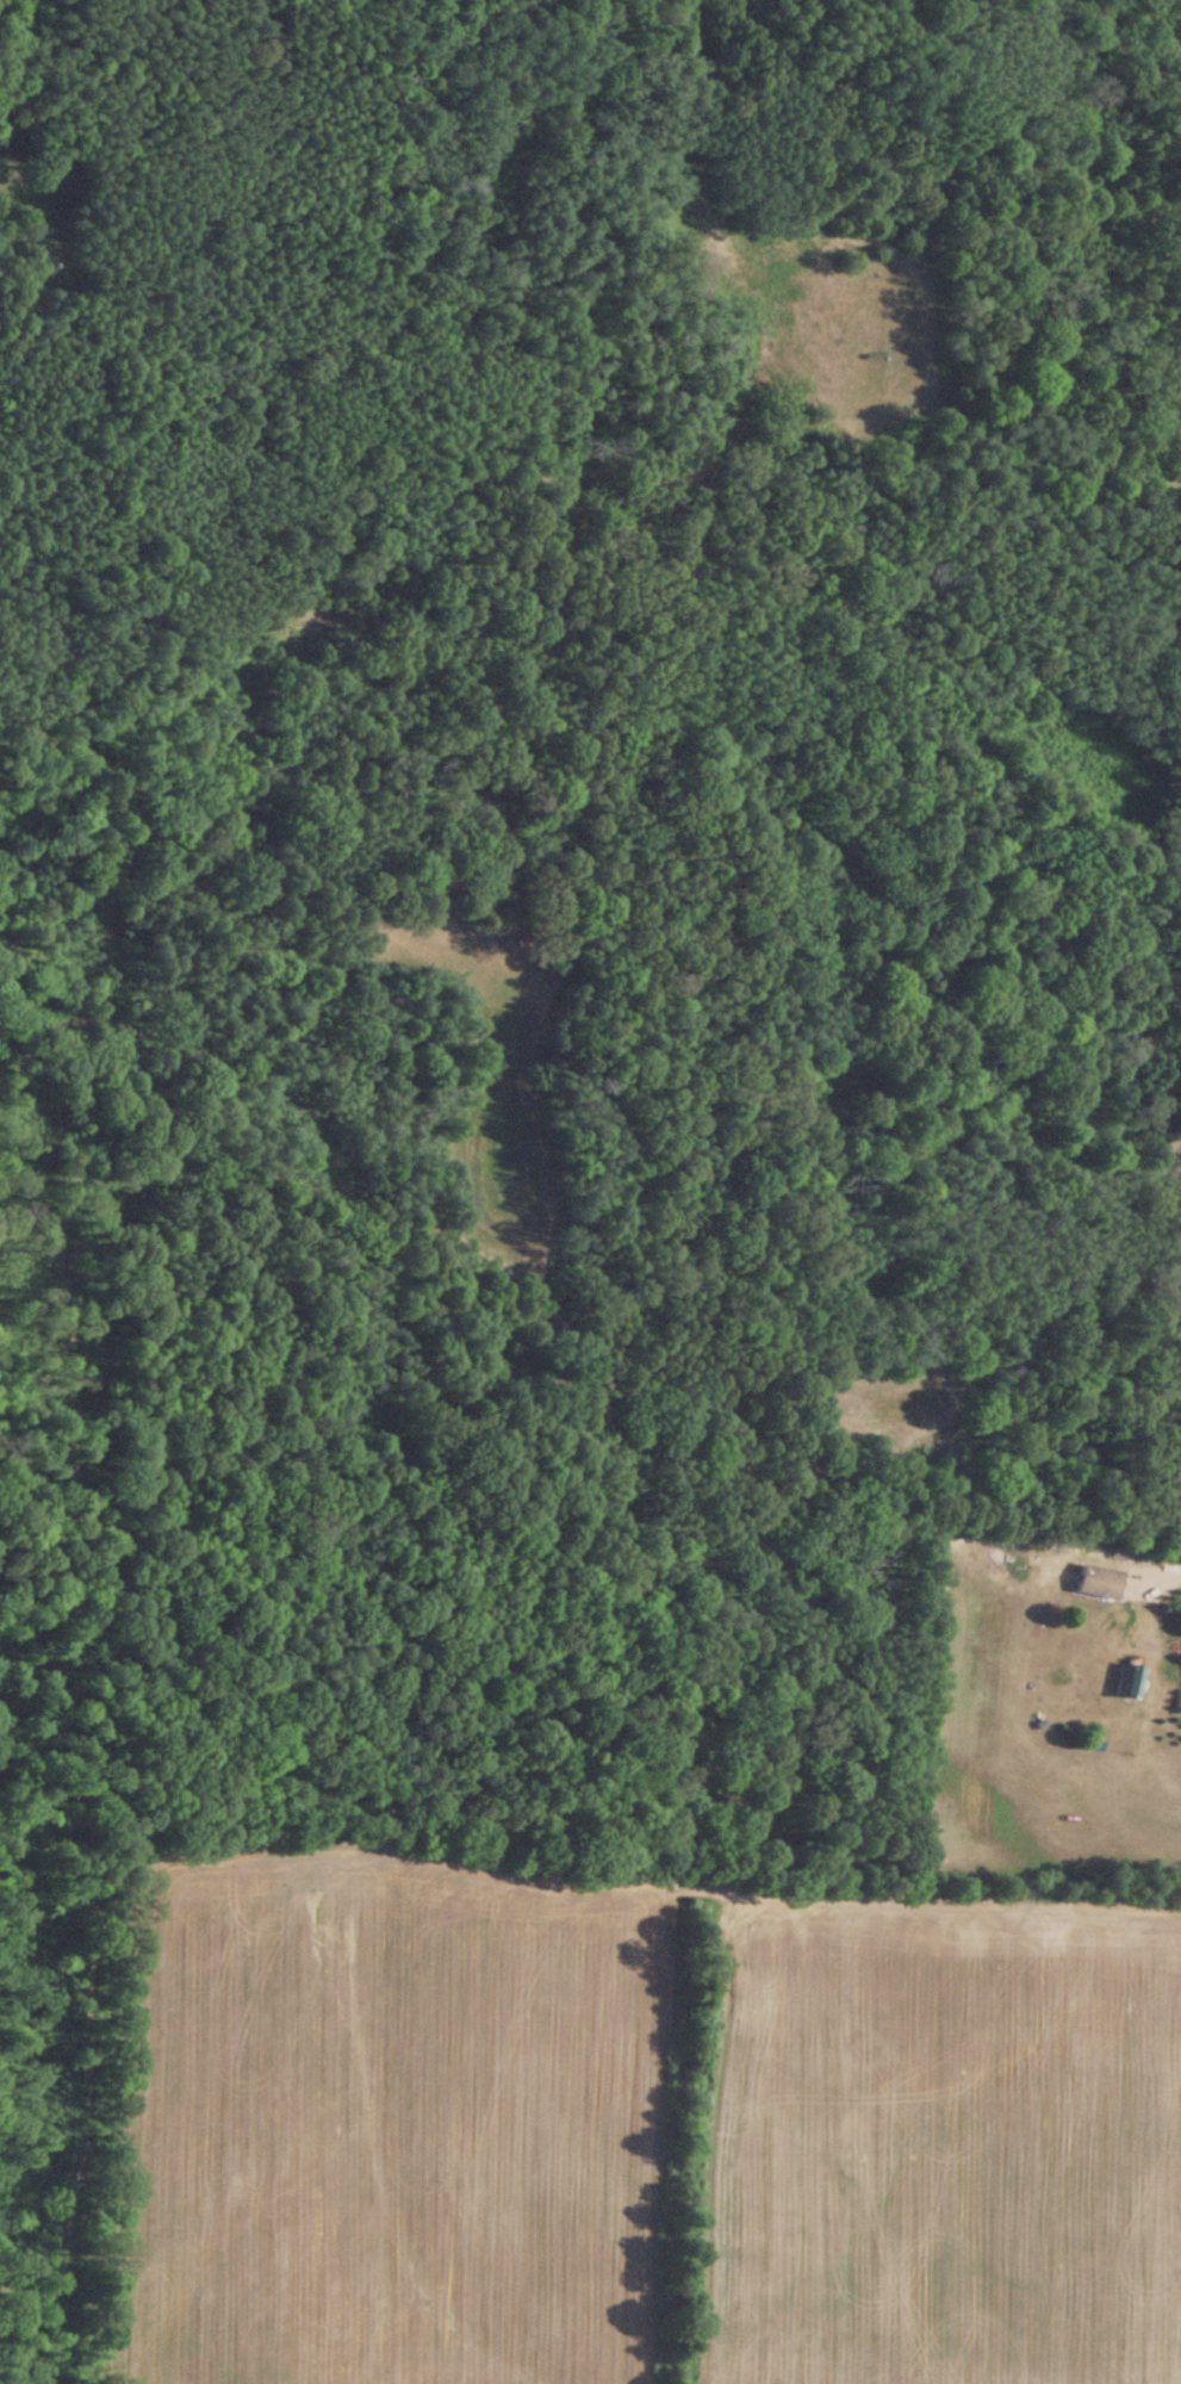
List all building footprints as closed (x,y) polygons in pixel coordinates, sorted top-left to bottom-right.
[(1116,1600),(1122,1572),(1079,1563),(1073,1591),(1116,1600)] [(1139,1664),(1119,1662),(1115,1694),(1134,1697),(1139,1664)]
